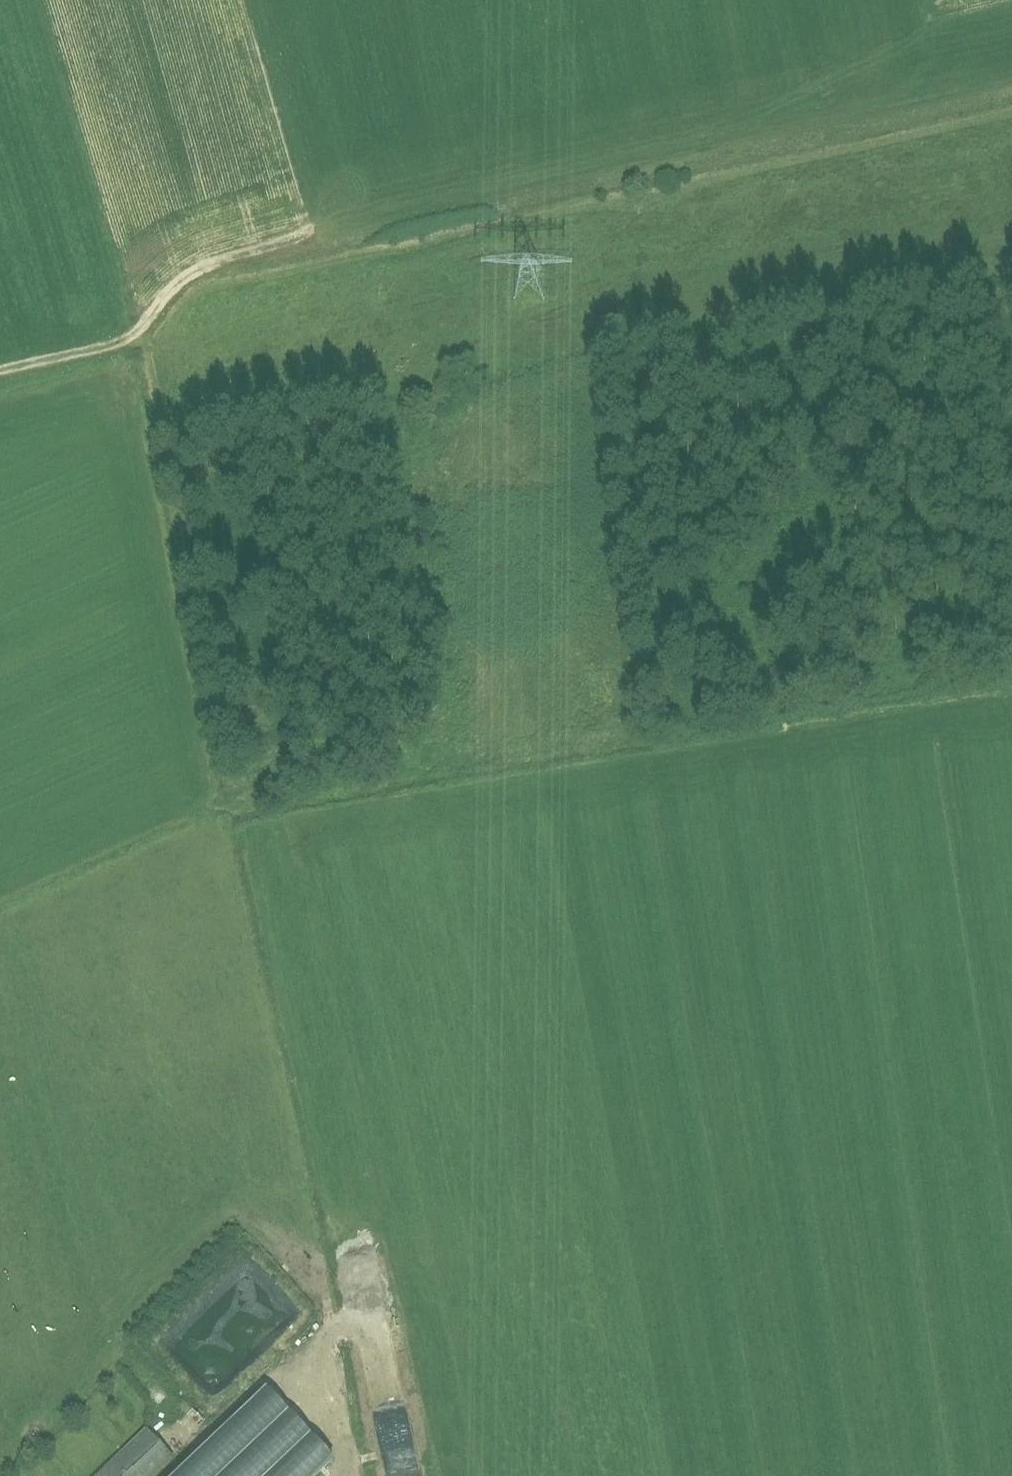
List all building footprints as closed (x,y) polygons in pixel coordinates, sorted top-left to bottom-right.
[(166,1325),(166,1350),(179,1350),(179,1324),(166,1325)] [(335,1457),(268,1387),(174,1475),(315,1475),(335,1457)] [(96,1475),(153,1475),(173,1457),(146,1428),(96,1475)] [(392,1460),(409,1455),(401,1431),(384,1436),(392,1460)]
